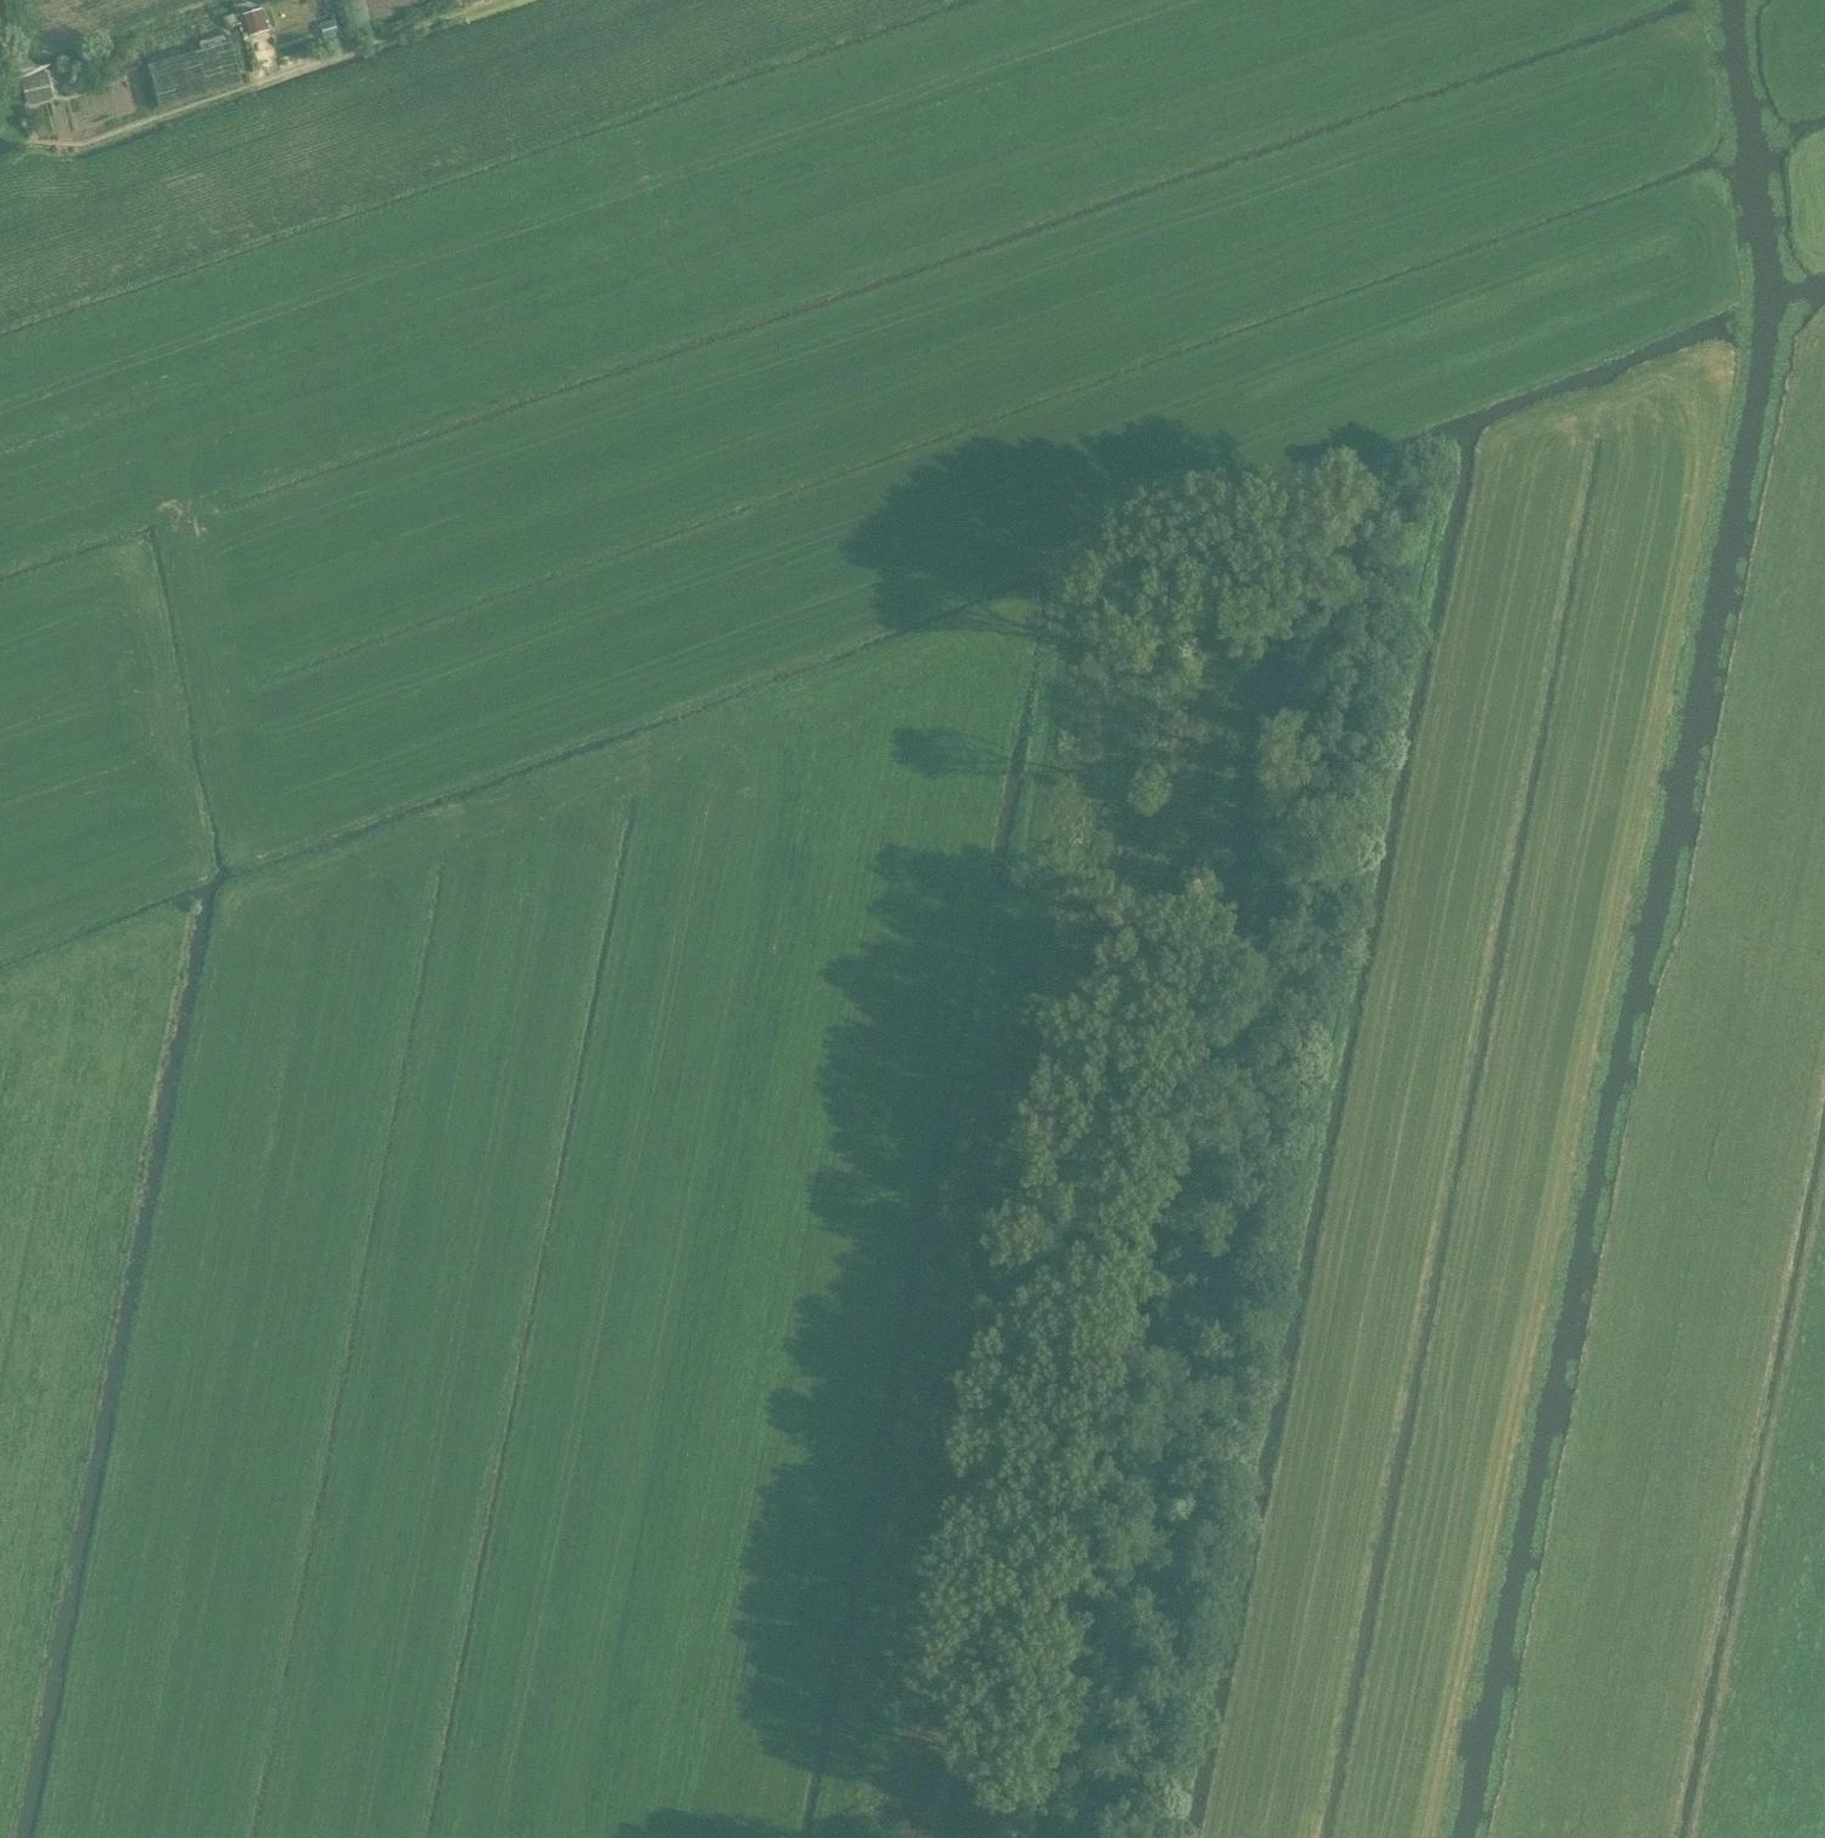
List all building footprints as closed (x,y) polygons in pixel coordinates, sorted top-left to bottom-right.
[(251,37),(269,31),(262,11),(244,17),(251,37)] [(235,17),(225,20),(229,30),(238,27),(235,17)] [(325,40),(339,36),(334,22),(321,26),(325,40)] [(18,53),(12,55),(10,47),(1,49),(2,54),(8,82),(45,74),(43,68),(36,66),(21,55),(18,53)] [(47,76),(24,81),(29,104),(52,99),(47,76)]
